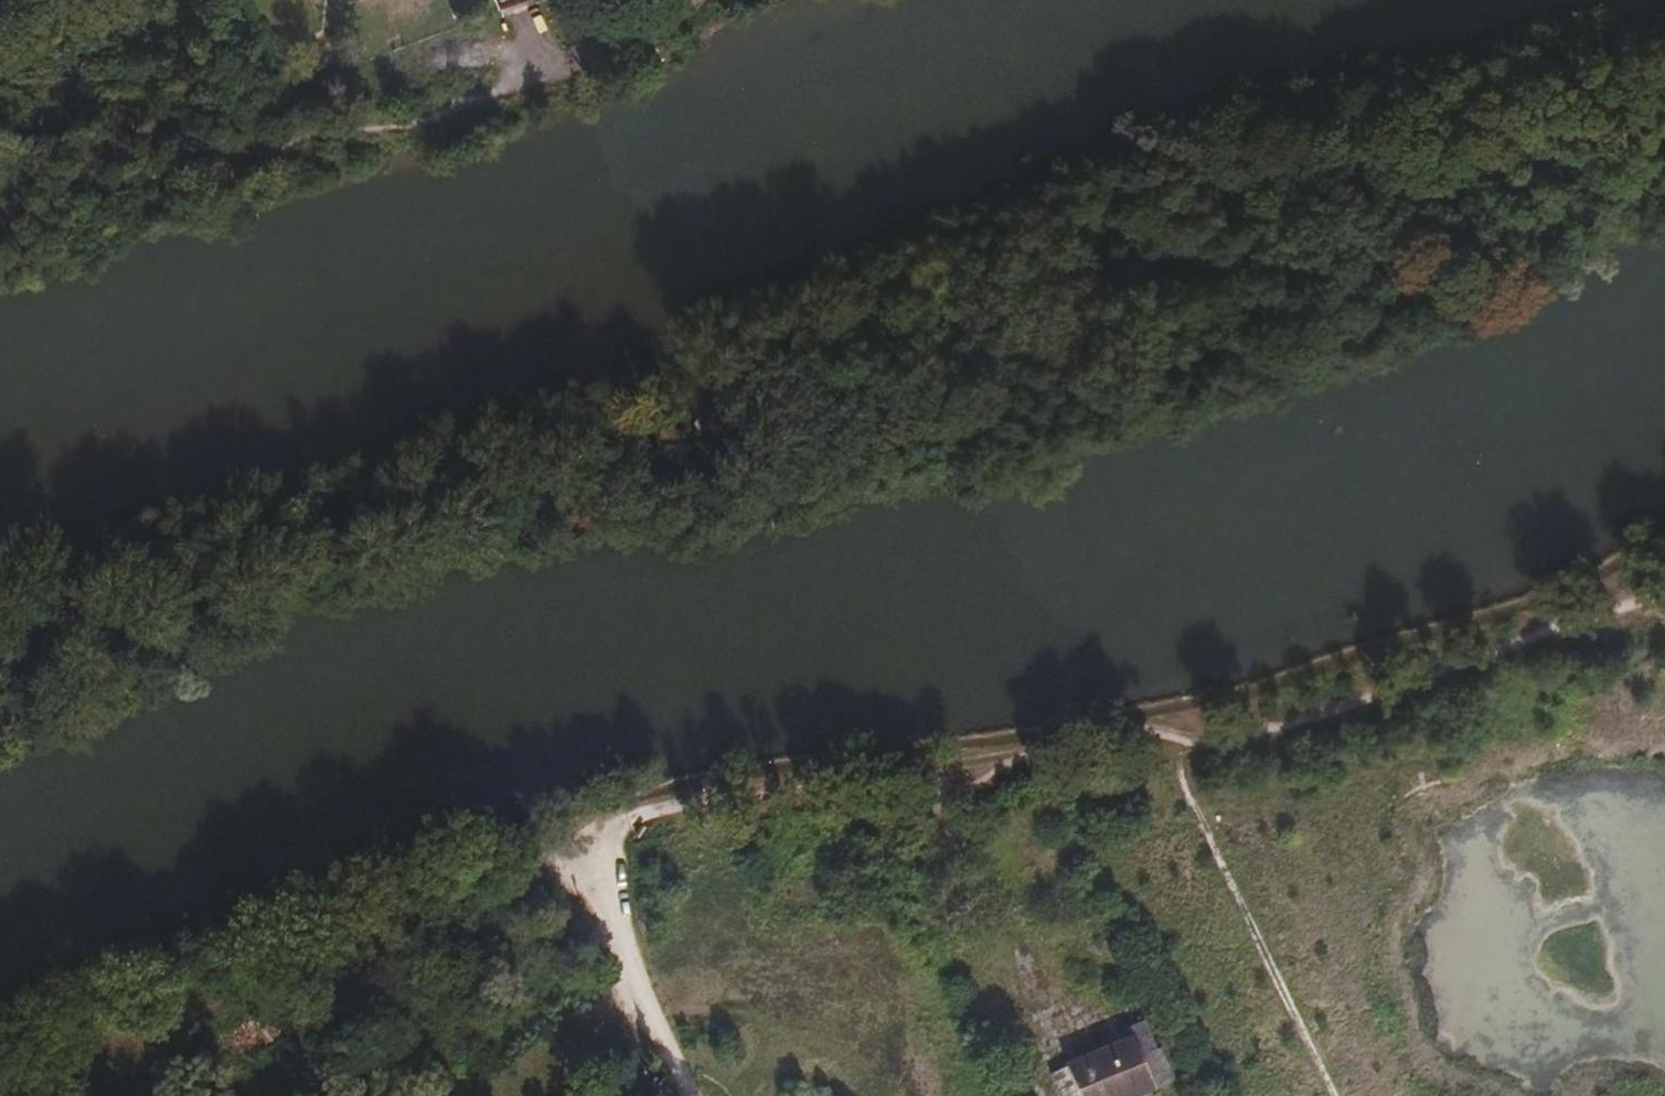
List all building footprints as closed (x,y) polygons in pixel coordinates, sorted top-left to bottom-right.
[(1136,1039),(1120,1045),(1144,1093),(1179,1079),(1166,1046),(1162,1047),(1149,1021),(1131,1027),(1136,1039)] [(1120,1045),(1053,1075),(1058,1089),(1065,1087),(1069,1095),(1080,1092),(1082,1095),(1137,1095),(1144,1093),(1120,1045)]
